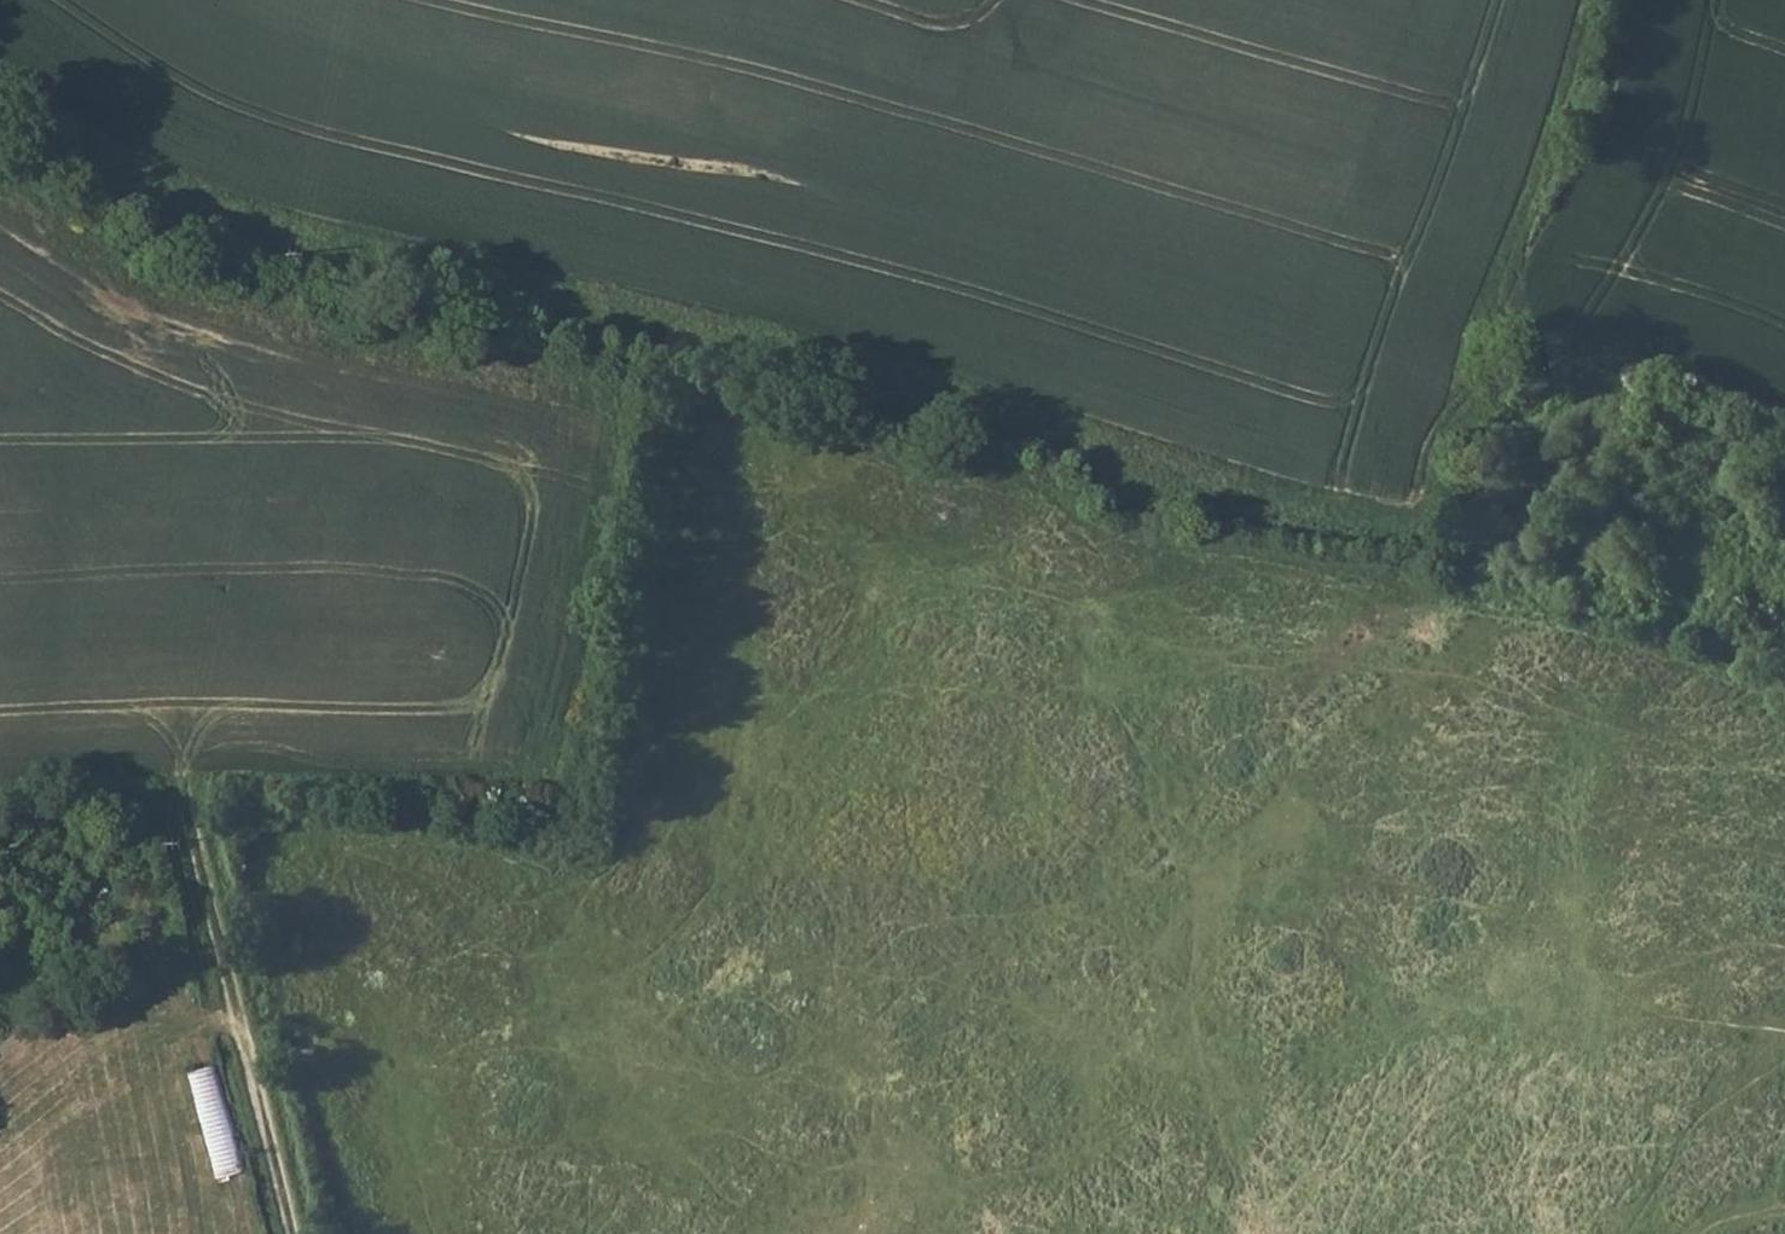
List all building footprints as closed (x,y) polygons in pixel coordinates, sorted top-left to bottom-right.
[(211,1175),(241,1171),(226,1063),(196,1068),(211,1175)]
